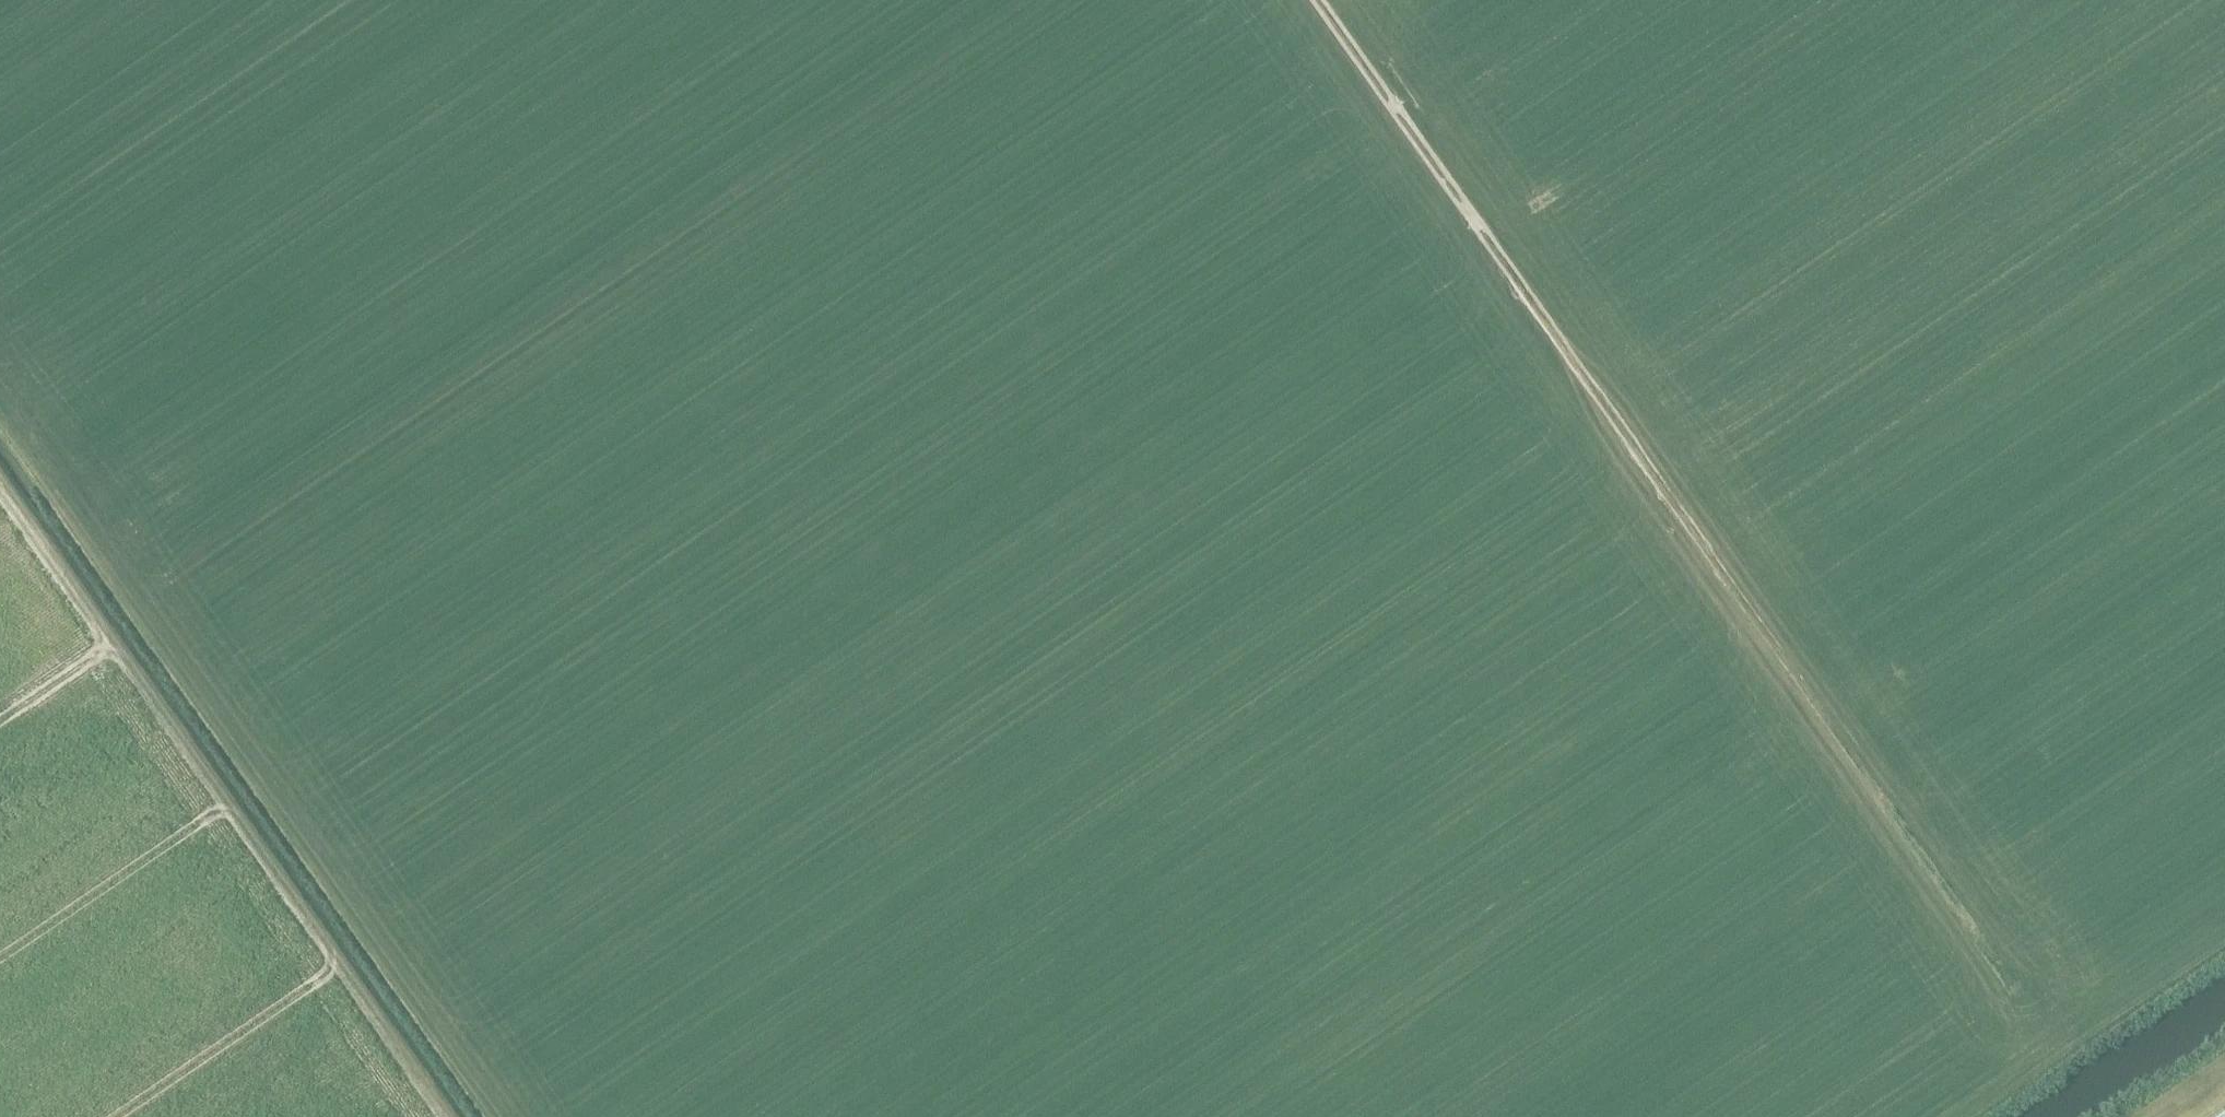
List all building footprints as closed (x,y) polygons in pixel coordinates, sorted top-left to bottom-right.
[(2208,1116),(2224,1116),(2224,1105),(2208,1116)]
